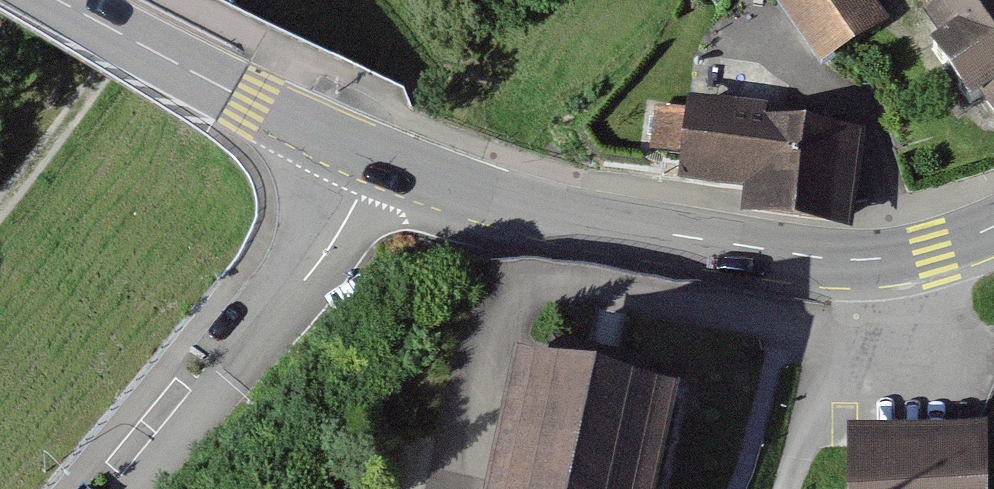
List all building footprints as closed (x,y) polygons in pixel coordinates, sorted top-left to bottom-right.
[(890,0),(782,0),(829,59),(896,7),(890,0)] [(904,11),(984,111),(993,103),(993,0),(919,0),(904,11)] [(853,210),(863,105),(768,95),(770,79),(691,71),(682,162),(744,168),(741,199),(853,210)] [(507,355),(483,488),(650,488),(672,385),(507,355)] [(845,417),(846,488),(985,488),(983,414),(845,417)]
